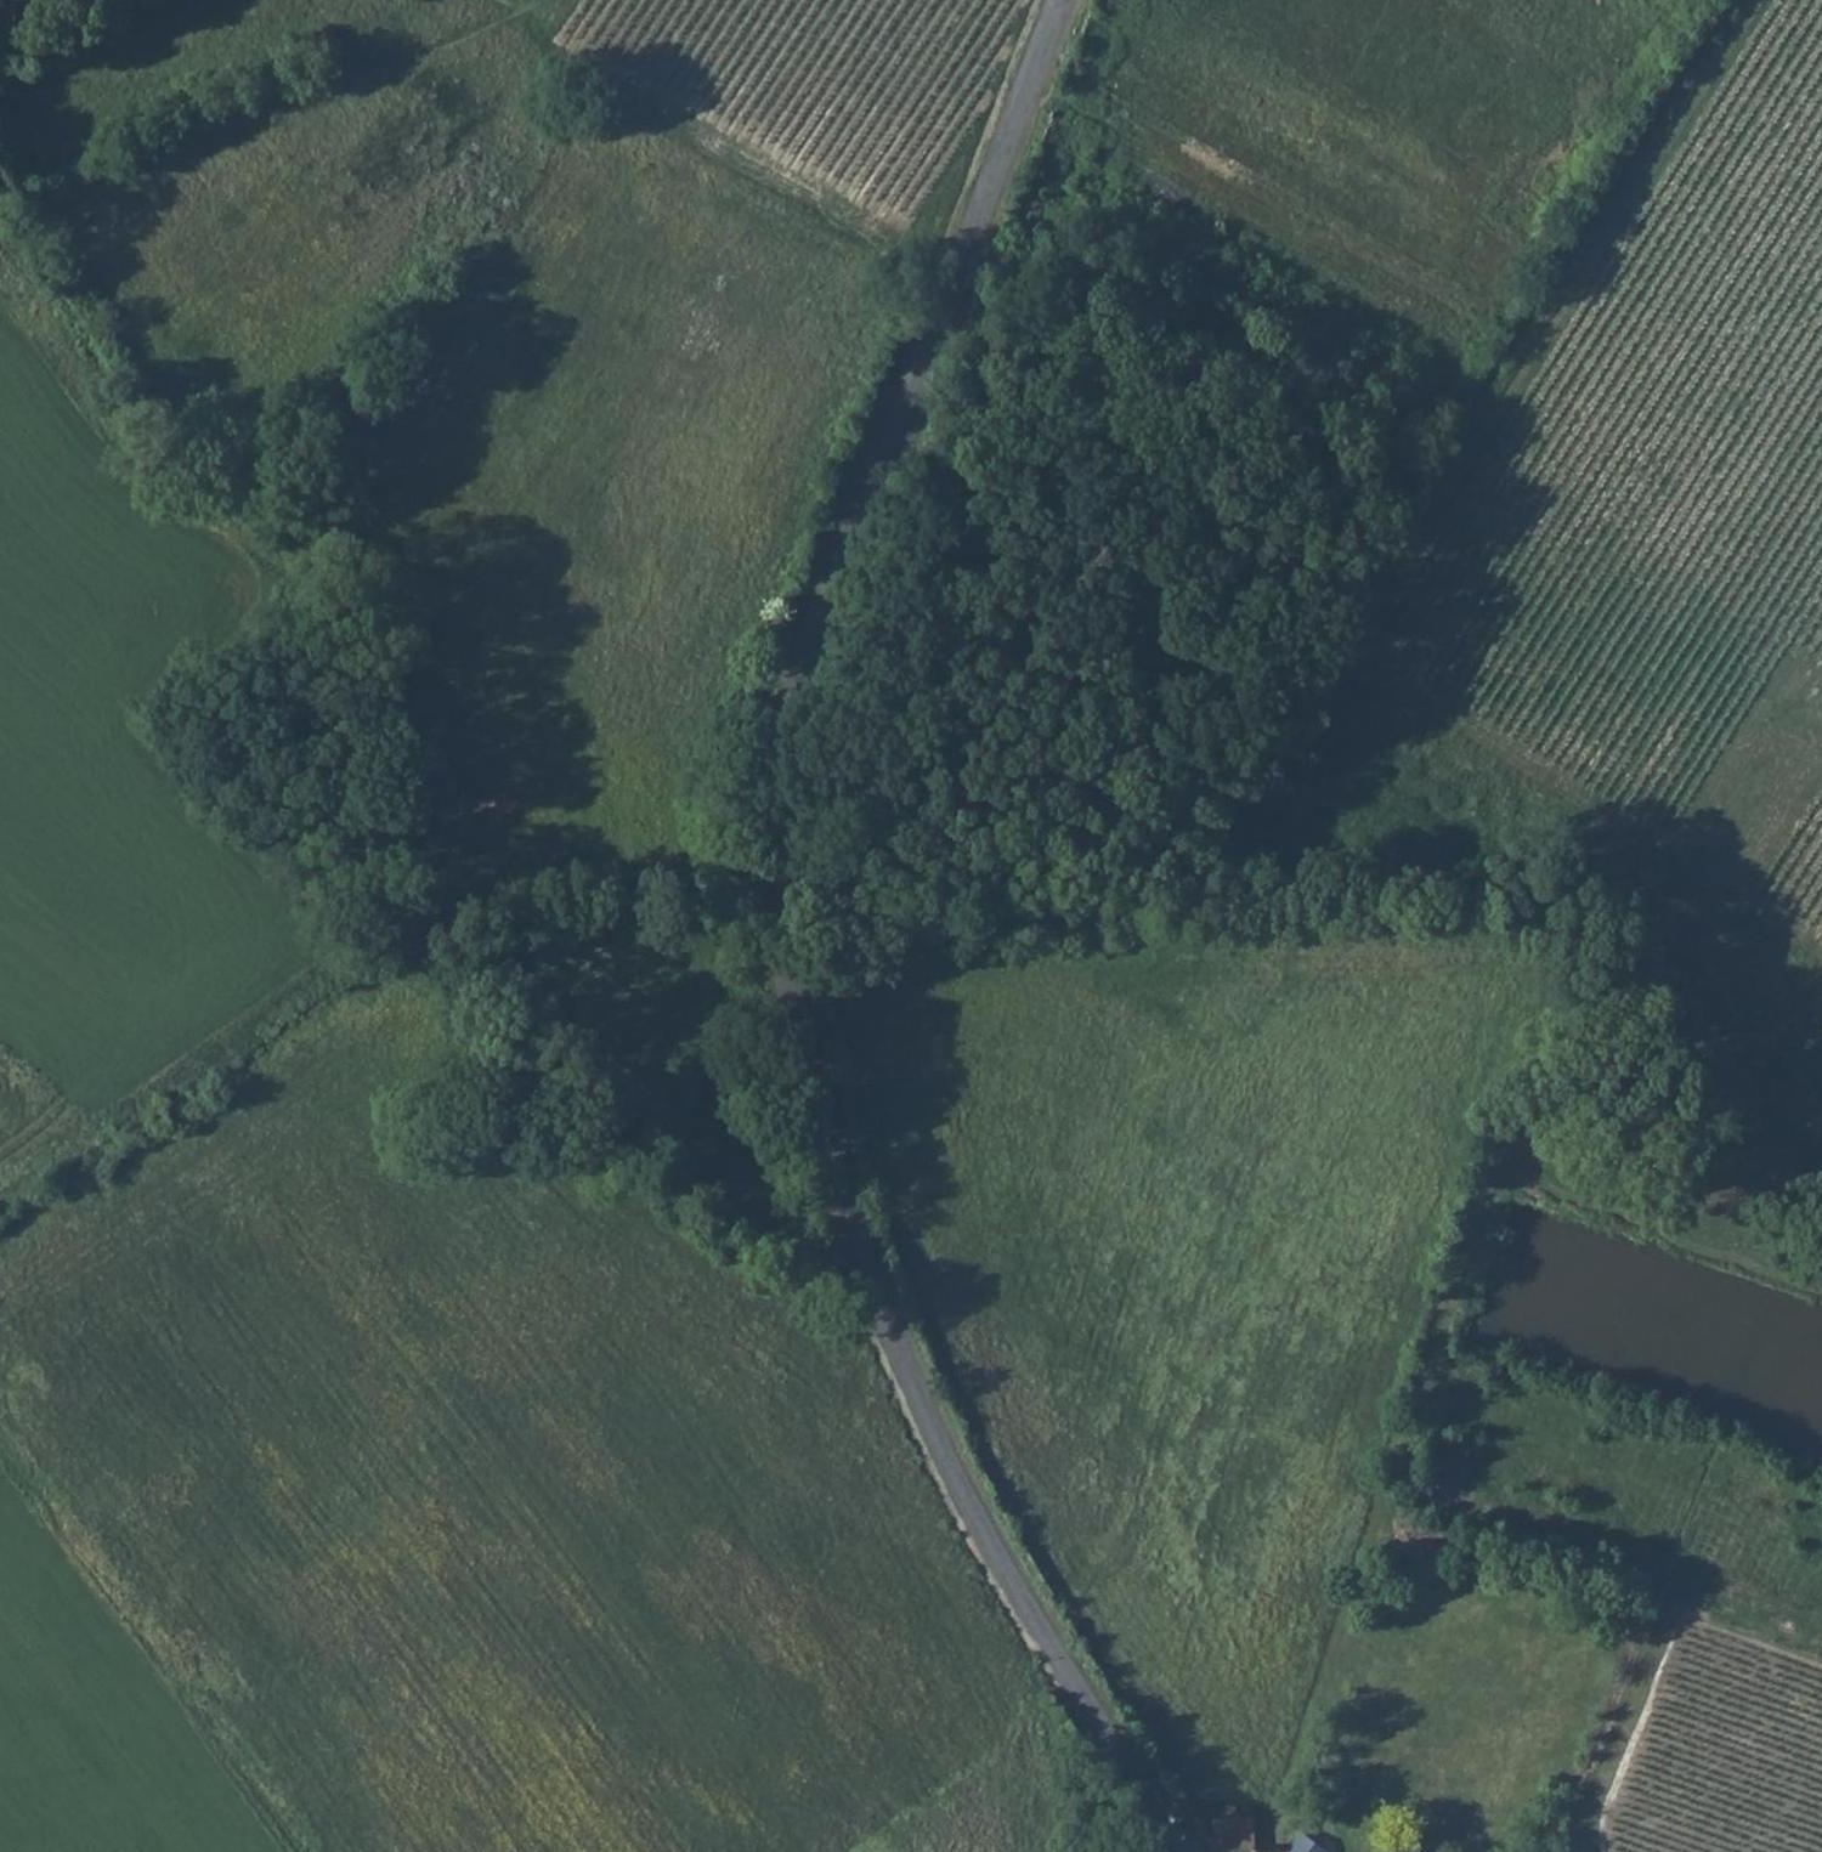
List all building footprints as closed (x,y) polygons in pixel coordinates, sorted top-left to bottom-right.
[(1256,1813),(1217,1816),(1220,1846),(1259,1842),(1256,1813)] [(1331,1849),(1307,1830),(1290,1851),(1291,1851),(1328,1851),(1331,1849)]
